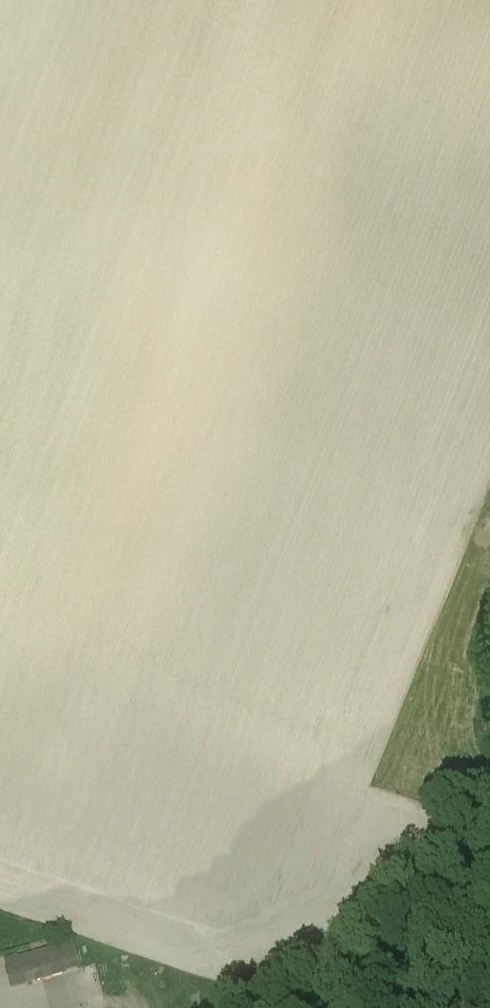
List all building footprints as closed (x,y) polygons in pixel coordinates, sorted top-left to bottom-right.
[(58,948),(16,959),(19,969),(23,968),(27,984),(64,973),(58,948)]
